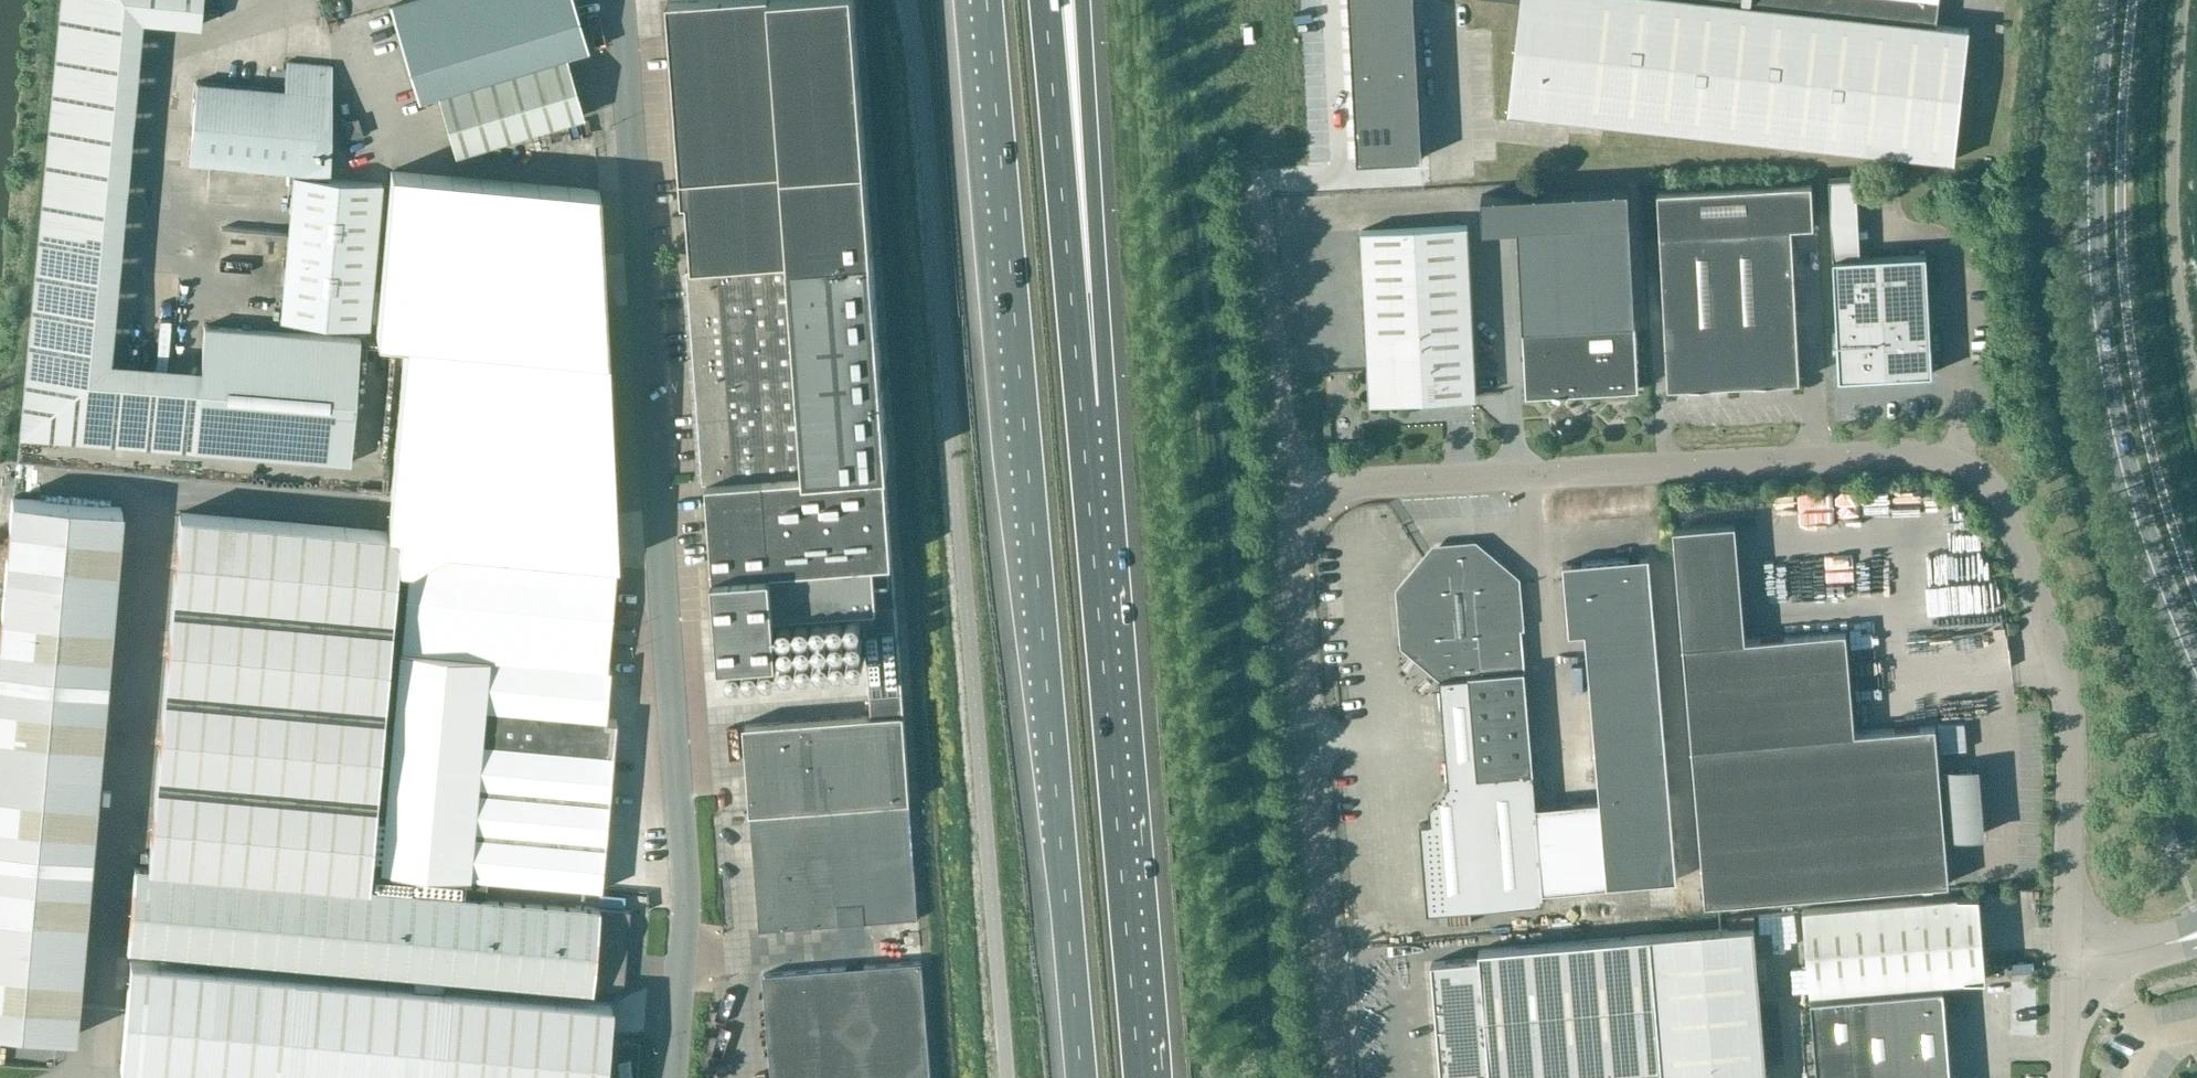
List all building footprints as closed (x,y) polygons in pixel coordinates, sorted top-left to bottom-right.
[(19,436),(195,449),(195,448),(198,407),(202,363),(111,356),(143,19),(200,25),(202,0),(60,0),(19,436)] [(573,0),(412,0),(390,7),(418,99),(438,93),(456,153),(585,115),(566,54),(587,48),(573,0)] [(693,258),(871,244),(854,0),(668,0),(683,197),(688,197),(689,213),(672,214),(674,240),(691,239),(693,258)] [(1357,160),(1423,157),(1415,0),(1349,0),(1357,160)] [(1938,0),(1507,0),(1521,1),(1509,111),(1954,160),(1968,29),(1935,25),(1938,0)] [(330,138),(332,65),(285,61),(283,90),(195,82),(188,162),(293,171),(283,284),(280,321),(367,328),(381,183),(326,179),(327,175),(329,175),(330,138)] [(391,171),(376,335),(404,338),(387,532),(398,533),(395,567),(405,568),(441,546),(615,561),(617,561),(599,189),(391,171)] [(1843,175),(1815,175),(1817,247),(1845,246),(1843,175)] [(1657,191),(1668,387),(1800,380),(1792,227),(1814,226),(1811,183),(1657,191)] [(1628,186),(1481,193),(1483,226),(1518,225),(1526,395),(1638,389),(1630,218),(1628,186)] [(1410,400),(1476,397),(1467,225),(1361,230),(1368,372),(1366,372),(1368,405),(1410,403),(1410,400)] [(883,410),(871,244),(693,258),(693,263),(695,263),(695,265),(690,266),(690,264),(688,265),(700,424),(883,410)] [(1859,258),(1833,259),(1839,378),(1932,374),(1925,254),(1859,258)] [(359,340),(206,326),(202,363),(198,407),(195,448),(348,462),(359,340)] [(883,410),(700,424),(704,478),(708,478),(717,589),(894,575),(883,410)] [(1906,491),(1908,538),(1960,536),(1959,510),(1932,511),(1931,490),(1906,491)] [(74,1035),(121,507),(12,498),(0,627),(0,1028),(74,1035)] [(367,872),(368,869),(395,567),(398,533),(387,532),(178,513),(148,851),(367,872)] [(1672,529),(1708,904),(1951,880),(1947,831),(1953,831),(1954,833),(1984,830),(1978,764),(1947,767),(1948,770),(1941,770),(1936,723),(1855,731),(1846,629),(1744,639),(1733,523),(1672,529)] [(1410,593),(1400,594),(1404,640),(1414,639),(1416,653),(1439,673),(1449,783),(1430,806),(1431,822),(1419,823),(1427,911),(1544,901),(1543,890),(1609,884),(1601,800),(1536,806),(1533,773),(1517,584),(1507,585),(1505,571),(1485,554),(1470,555),(1470,545),(1440,547),(1441,558),(1426,559),(1409,579),(1410,593)] [(368,869),(367,872),(465,882),(466,878),(597,889),(598,889),(603,833),(611,755),(608,755),(611,720),(603,720),(615,561),(441,546),(405,568),(380,870),(368,869)] [(1649,555),(1563,563),(1569,631),(1587,629),(1601,800),(1609,884),(1677,878),(1649,555)] [(1966,577),(1981,576),(1980,556),(1966,556),(1966,577)] [(865,642),(871,710),(904,707),(894,575),(717,589),(722,656),(777,651),(774,609),(863,603),(865,642)] [(1938,606),(1943,632),(1960,629),(1959,626),(1991,620),(1987,597),(1938,606)] [(904,707),(871,710),(871,715),(746,724),(761,930),(918,918),(904,707)] [(2159,834),(2166,849),(2180,843),(2173,828),(2159,834)] [(120,1070),(214,1077),(604,1077),(611,1001),(451,989),(452,975),(590,987),(623,990),(629,911),(597,908),(464,896),(465,882),(367,872),(148,851),(146,868),(133,867),(126,947),(413,972),(412,984),(129,960),(120,1070)] [(1397,880),(1402,900),(1412,898),(1407,878),(1397,880)] [(1804,908),(1811,992),(1987,977),(1980,893),(1804,908)] [(1757,925),(1653,934),(1482,950),(1482,957),(1433,961),(1443,1077),(1770,1077),(1757,925)] [(770,1077),(929,1077),(920,961),(762,974),(770,1077)] [(1944,986),(1811,998),(1818,1077),(1952,1077),(1944,986)] [(43,1050),(46,1034),(31,1031),(28,1047),(43,1050)]
